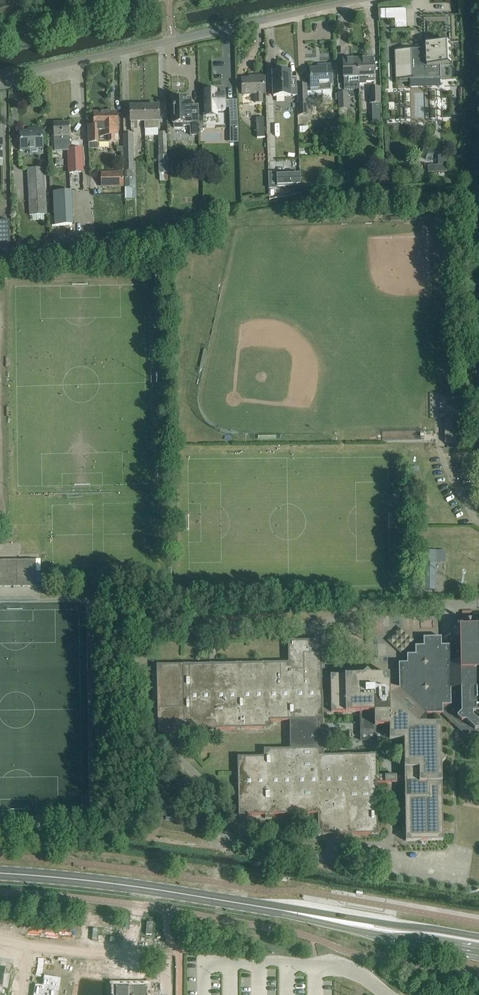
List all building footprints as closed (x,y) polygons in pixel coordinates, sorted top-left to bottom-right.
[(394,49),(395,75),(412,74),(412,71),(426,70),(427,78),(452,77),(451,41),(448,41),(447,16),(422,17),(423,43),(423,51),(412,51),(411,49),(394,49)] [(234,70),(235,47),(225,47),(224,65),(231,65),(230,70),(234,70)] [(358,58),(343,59),(344,84),(344,89),(359,88),(359,84),(365,84),(366,82),(374,81),(373,58),(358,58)] [(318,68),(310,69),(310,76),(311,83),(311,90),(319,90),(323,90),(323,102),(332,101),(331,84),(331,75),(330,65),(321,65),(321,68),(318,68)] [(273,72),(274,96),(297,95),(296,77),(290,77),(290,71),(283,72),(283,70),(275,70),(275,72),(273,72)] [(263,91),(263,75),(250,75),(250,77),(250,78),(242,78),(243,94),(255,94),(255,102),(262,101),(262,91),(263,91)] [(308,113),(307,83),(298,84),(299,113),(308,113)] [(217,90),(204,90),(205,113),(217,112),(217,110),(225,110),(224,92),(217,92),(217,90)] [(380,125),(379,90),(371,90),(373,125),(380,125)] [(199,139),(198,105),(191,105),(190,97),(190,99),(185,99),(185,97),(175,97),(175,99),(173,99),(174,123),(174,128),(183,127),(183,125),(191,125),(191,135),(199,135),(199,139)] [(237,100),(229,100),(229,114),(230,122),(230,127),(238,127),(238,121),(237,100)] [(145,106),(131,107),(131,117),(131,129),(137,129),(137,121),(145,121),(145,128),(153,128),(159,128),(159,116),(159,106),(145,106)] [(118,142),(117,123),(117,113),(94,113),(94,119),(89,119),(89,148),(98,148),(98,143),(118,142)] [(264,117),(256,118),(257,137),(265,137),(264,117)] [(69,122),(53,123),(54,133),(54,143),(70,142),(70,132),(69,122)] [(21,142),(20,142),(20,149),(29,148),(29,147),(43,147),(43,138),(42,128),(32,129),(32,131),(20,132),(21,142)] [(168,172),(166,132),(157,132),(159,173),(160,173),(168,172)] [(124,170),(134,170),(133,134),(124,134),(124,170)] [(71,148),(68,149),(69,172),(70,172),(83,172),(82,148),(71,148)] [(47,213),(45,168),(28,169),(30,214),(47,213)] [(168,172),(160,173),(160,182),(168,182),(168,172)] [(277,186),(301,185),(300,173),(277,174),(277,186)] [(101,174),(102,184),(123,184),(123,174),(101,174)] [(125,187),(136,187),(136,177),(125,177),(125,187)] [(137,198),(137,187),(136,187),(125,187),(125,198),(137,198)] [(94,190),(94,199),(104,199),(103,189),(94,190)] [(73,192),(54,193),(55,227),(74,226),(73,192)] [(11,250),(10,220),(0,221),(0,250),(11,250)] [(17,241),(23,244),(25,238),(20,235),(17,241)] [(436,551),(424,551),(424,590),(436,590),(436,581),(436,561),(445,561),(445,551),(436,551)] [(0,560),(0,586),(36,586),(36,559),(0,560)] [(287,641),(288,661),(235,662),(183,664),(157,664),(158,709),(158,716),(158,731),(184,731),(184,733),(184,736),(191,736),(191,734),(191,732),(191,730),(210,730),(218,730),(236,729),(270,729),(270,722),(289,721),(290,735),(287,735),(287,732),(228,734),(229,746),(287,744),(287,742),(290,742),(290,748),(264,749),(264,757),(238,757),(238,781),(238,785),(239,805),(239,815),(318,814),(318,817),(318,835),(378,834),(377,783),(405,782),(406,841),(443,840),(442,764),(445,761),(446,761),(446,759),(445,759),(442,756),(441,726),(441,723),(426,723),(426,714),(443,714),(452,723),(457,717),(462,721),(466,721),(466,722),(475,730),(478,730),(478,723),(473,717),(473,713),(478,713),(478,625),(459,626),(459,648),(449,648),(449,644),(441,644),(441,638),(436,638),(431,638),(423,638),(423,647),(415,647),(415,655),(406,655),(407,663),(398,664),(399,675),(399,689),(389,689),(389,675),(371,675),(367,671),(363,676),(330,677),(331,692),(327,692),(322,692),(321,641),(299,641),(287,641)] [(2,992),(3,988),(8,988),(10,975),(5,974),(6,968),(0,967),(0,992),(2,992)] [(33,994),(58,994),(61,978),(44,975),(43,985),(35,984),(33,994)] [(115,986),(119,986),(119,994),(144,994),(147,994),(147,985),(115,985),(115,986)]
